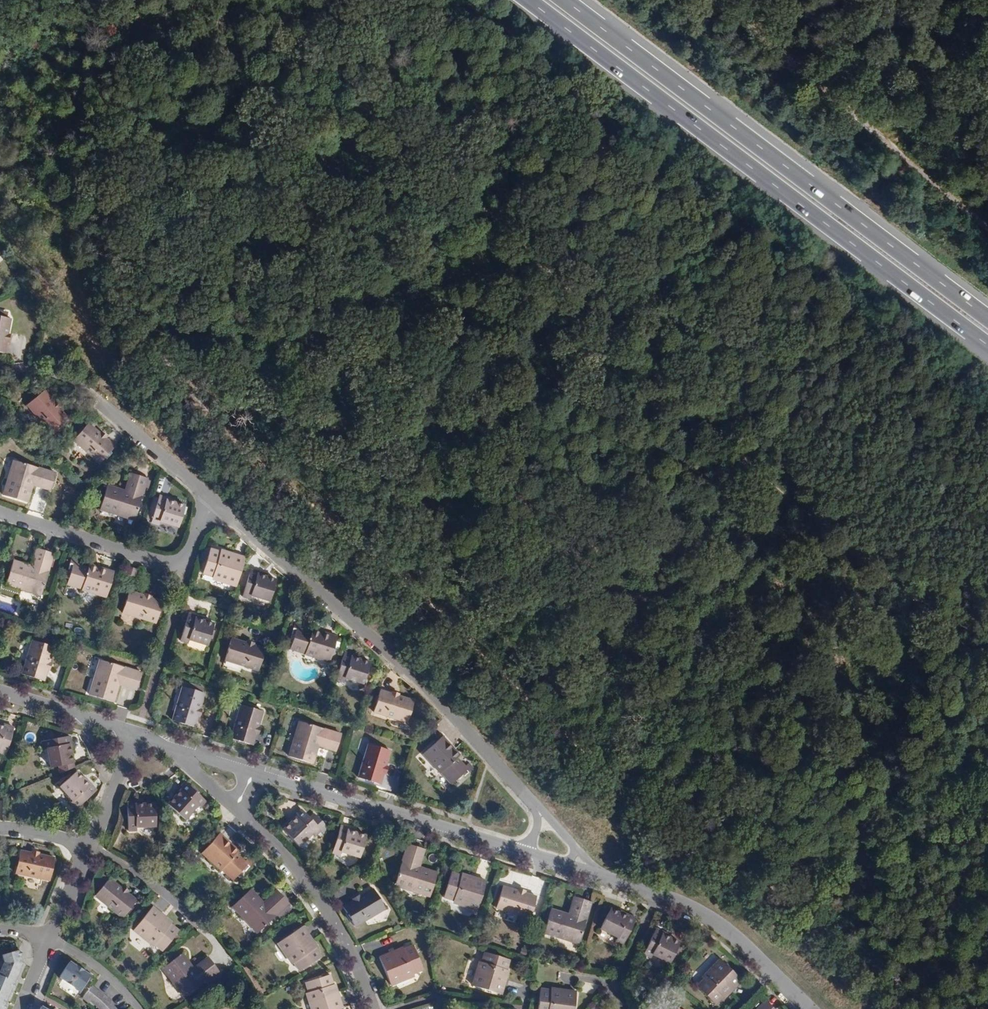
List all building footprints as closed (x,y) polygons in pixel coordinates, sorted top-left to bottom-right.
[(4,311),(0,310),(0,351),(4,352),(6,341),(7,333),(10,318),(7,317),(3,317),(4,311)] [(58,406),(53,399),(44,388),(27,402),(50,429),(51,428),(54,431),(59,427),(56,424),(60,421),(62,424),(68,420),(65,417),(66,416),(58,406)] [(106,437),(100,432),(88,422),(85,425),(82,422),(77,428),(81,431),(74,438),(100,462),(114,445),(106,437)] [(27,502),(33,484),(34,480),(51,485),(55,473),(17,460),(14,467),(12,467),(4,494),(27,502)] [(129,491),(135,473),(131,472),(125,490),(129,491)] [(128,514),(135,517),(148,478),(135,473),(129,491),(125,490),(107,484),(100,508),(127,517),(128,514)] [(50,489),(51,485),(34,480),(33,484),(50,489)] [(159,524),(160,521),(178,527),(184,506),(177,504),(178,502),(159,496),(159,498),(155,497),(150,513),(154,514),(151,521),(159,524)] [(35,565),(40,548),(37,547),(31,564),(35,565)] [(54,553),(40,548),(35,565),(31,564),(14,558),(6,582),(33,591),(33,589),(41,591),(54,553)] [(218,580),(237,586),(246,558),(227,552),(226,554),(209,549),(202,573),(219,579),(218,580)] [(114,571),(90,563),(89,567),(77,563),(78,558),(72,556),(66,576),(68,577),(67,582),(82,587),(81,588),(106,596),(114,571)] [(137,567),(130,565),(127,572),(135,575),(137,567)] [(266,575),(250,570),(242,596),(249,598),(250,595),(269,600),(275,580),(265,577),(266,575)] [(152,597),(144,595),(129,590),(122,611),(156,622),(162,601),(152,597)] [(206,645),(212,625),(203,622),(204,620),(187,615),(179,640),(187,643),(188,640),(206,645)] [(329,661),(337,636),(313,629),(312,633),(300,629),(301,625),(295,623),(289,643),(292,644),(291,648),(306,653),(305,654),(329,661)] [(254,646),(246,644),(231,639),(225,660),(258,671),(265,650),(254,646)] [(47,668),(49,660),(54,647),(33,640),(22,673),(43,680),(47,668)] [(361,657),(345,652),(336,679),(344,682),(345,678),(363,684),(370,662),(360,660),(361,657)] [(120,680),(137,685),(141,673),(103,661),(101,667),(98,666),(90,694),(114,702),(119,684),(120,680)] [(136,690),(137,685),(120,680),(119,684),(136,690)] [(399,694),(391,692),(377,687),(371,709),(403,719),(410,698),(399,694)] [(197,717),(200,709),(204,695),(184,688),(173,722),(194,729),(197,717)] [(256,735),(258,727),(263,713),(242,706),(231,740),(252,747),(256,735)] [(320,743),(338,749),(342,735),(303,723),(300,730),(298,730),(289,757),(313,764),(318,747),(320,743)] [(6,725),(6,727),(0,726),(0,752),(5,754),(13,727),(6,725)] [(69,744),(71,744),(69,736),(59,738),(58,732),(43,735),(44,740),(42,741),(43,749),(46,748),(50,767),(57,766),(59,773),(73,768),(72,763),(70,751),(69,744)] [(443,737),(423,755),(440,774),(443,772),(453,784),(458,780),(460,782),(474,770),(468,764),(465,767),(457,759),(460,756),(443,737)] [(336,753),(338,749),(320,743),(318,747),(336,753)] [(383,774),(386,766),(390,751),(369,745),(359,778),(380,785),(383,774)] [(89,786),(85,781),(77,772),(61,787),(73,801),(71,803),(76,809),(96,790),(91,785),(89,786)] [(186,784),(180,790),(181,791),(177,796),(168,806),(185,821),(198,807),(200,809),(206,803),(186,784)] [(155,805),(142,806),(136,806),(136,804),(127,804),(128,832),(136,832),(136,828),(156,828),(155,805)] [(297,818),(293,822),(283,831),(298,848),(313,835),(315,837),(321,831),(323,834),(328,830),(317,818),(313,822),(310,820),(303,811),(296,817),(297,818)] [(348,831),(348,830),(340,827),(332,853),(340,856),(341,853),(359,859),(366,837),(354,833),(348,831)] [(220,834),(202,854),(221,871),(223,869),(235,880),(239,876),(241,878),(254,864),(248,859),(245,862),(236,854),(239,852),(220,834)] [(416,867),(421,849),(408,845),(395,884),(403,887),(403,889),(429,898),(437,874),(419,868),(416,867)] [(416,867),(419,868),(425,850),(421,849),(416,867)] [(39,855),(31,853),(20,851),(16,873),(49,880),(54,858),(39,855)] [(472,910),(477,912),(486,883),(461,875),(461,877),(451,874),(443,898),(453,901),(455,905),(459,906),(462,904),(470,907),(472,910)] [(128,895),(121,889),(105,876),(96,887),(101,891),(95,898),(123,920),(137,902),(128,895)] [(537,898),(526,895),(517,892),(502,887),(495,909),(530,920),(537,898)] [(361,898),(353,902),(344,908),(355,928),(385,910),(374,890),(361,898)] [(290,905),(280,894),(266,907),(263,904),(251,891),(233,907),(252,928),(254,926),(260,932),(290,905)] [(266,907),(280,894),(277,891),(263,904),(266,907)] [(572,917),(578,899),(574,897),(568,916),(572,917)] [(571,940),(579,943),(592,903),(578,899),(572,917),(568,916),(551,910),(543,934),(570,943),(571,940)] [(172,924),(152,908),(133,932),(138,935),(142,935),(147,939),(147,943),(151,945),(155,946),(163,952),(179,932),(170,925),(172,924)] [(635,920),(628,917),(627,918),(620,915),(610,910),(600,930),(618,938),(616,941),(623,945),(635,920)] [(258,934),(260,932),(254,926),(252,928),(258,934)] [(303,927),(278,944),(281,948),(285,950),(289,955),(288,959),(290,962),(295,964),(300,973),(322,958),(316,949),(317,948),(303,927)] [(662,936),(663,934),(656,930),(644,955),(651,959),(652,955),(670,964),(672,961),(677,963),(683,950),(679,947),(680,944),(671,940),(662,936)] [(403,949),(380,958),(391,986),(395,984),(398,981),(405,978),(408,979),(411,978),(414,974),(423,971),(414,947),(404,950),(403,949)] [(5,1001),(7,997),(10,990),(13,982),(21,964),(20,961),(18,951),(3,955),(5,963),(0,974),(0,1008),(2,1008),(5,1001)] [(501,996),(508,972),(506,971),(510,961),(485,953),(482,964),(479,966),(478,970),(479,973),(477,980),(474,982),(472,987),(501,996)] [(182,991),(187,997),(219,972),(211,961),(195,973),(193,969),(182,955),(162,970),(180,993),(182,991)] [(195,973),(211,961),(208,957),(193,969),(195,973)] [(741,980),(720,959),(716,963),(716,967),(711,972),(708,972),(704,976),(704,980),(697,987),(715,1005),(722,997),(724,999),(741,980)] [(72,961),(61,977),(81,990),(91,975),(72,961)] [(335,985),(333,986),(330,976),(306,984),(309,994),(307,997),(308,1000),(312,1003),(314,1008),(342,1008),(335,985)] [(93,999),(100,990),(95,985),(85,996),(90,1001),(93,999)] [(98,1004),(106,995),(100,990),(93,999),(98,1004)] [(540,990),(538,1008),(574,1008),(576,993),(551,990),(550,991),(540,990)] [(106,995),(98,1004),(103,1008),(112,1001),(106,995)]
